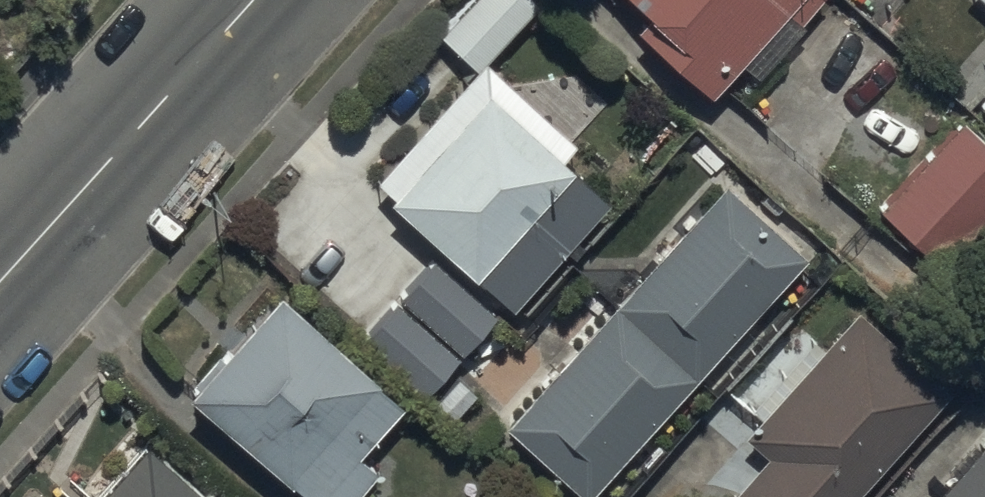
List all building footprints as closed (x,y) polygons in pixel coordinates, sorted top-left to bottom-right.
[(494,0),(474,0),(425,55),(466,91),(523,26),(494,0)] [(801,9),(790,0),(593,0),(592,0),(635,38),(625,49),(703,118),(801,9)] [(984,10),(984,0),(975,0),(984,10)] [(597,228),(548,181),(562,167),(478,87),(365,204),(380,219),(375,224),(492,336),(597,228)] [(984,239),(984,163),(960,141),(877,236),(940,291),(984,239)] [(557,496),(586,496),(795,280),(719,207),(495,438),(557,496)] [(392,316),(451,372),(480,342),(421,285),(392,316)] [(268,318),(184,414),(278,496),(362,496),(369,489),(352,475),(394,428),(268,318)] [(357,361),(414,415),(447,380),(391,326),(357,361)] [(944,404),(857,328),(740,462),(755,475),(735,496),(862,496),(944,404)] [(944,496),(984,496),(984,449),(944,496)] [(138,462),(108,496),(179,496),(138,462)]
